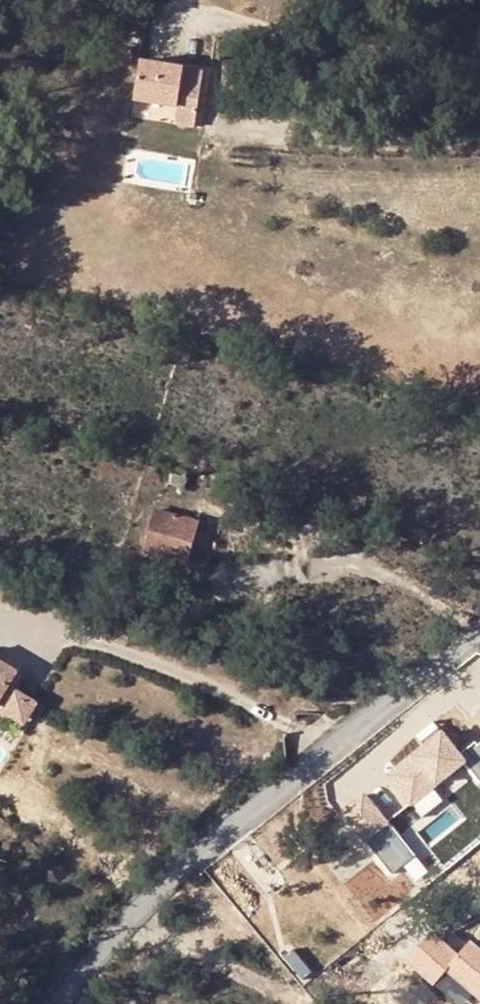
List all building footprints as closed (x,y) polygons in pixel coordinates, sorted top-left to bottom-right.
[(340,17),(335,27),(345,29),(349,21),(340,17)] [(219,64),(218,94),(239,94),(240,65),(219,64)] [(141,70),(136,108),(178,113),(199,115),(203,78),(141,70)] [(197,133),(199,115),(178,113),(176,131),(197,133)] [(188,477),(171,472),(168,484),(184,489),(188,477)] [(190,530),(193,517),(157,508),(146,552),(163,556),(188,563),(197,531),(190,530)] [(190,530),(197,531),(200,519),(193,517),(190,530)] [(163,556),(146,552),(143,561),(161,565),(163,556)] [(18,672),(0,661),(0,700),(18,672)] [(16,690),(9,701),(20,708),(26,697),(16,690)] [(0,707),(0,710),(24,725),(37,703),(26,697),(20,708),(9,701),(4,710),(0,707)] [(411,805),(465,762),(479,781),(479,744),(478,745),(476,741),(459,755),(438,728),(421,741),(431,753),(392,784),(411,805)] [(364,795),(343,811),(392,874),(413,857),(364,795)] [(470,940),(458,955),(431,931),(406,960),(434,984),(447,970),(479,999),(479,949),(470,940)]
